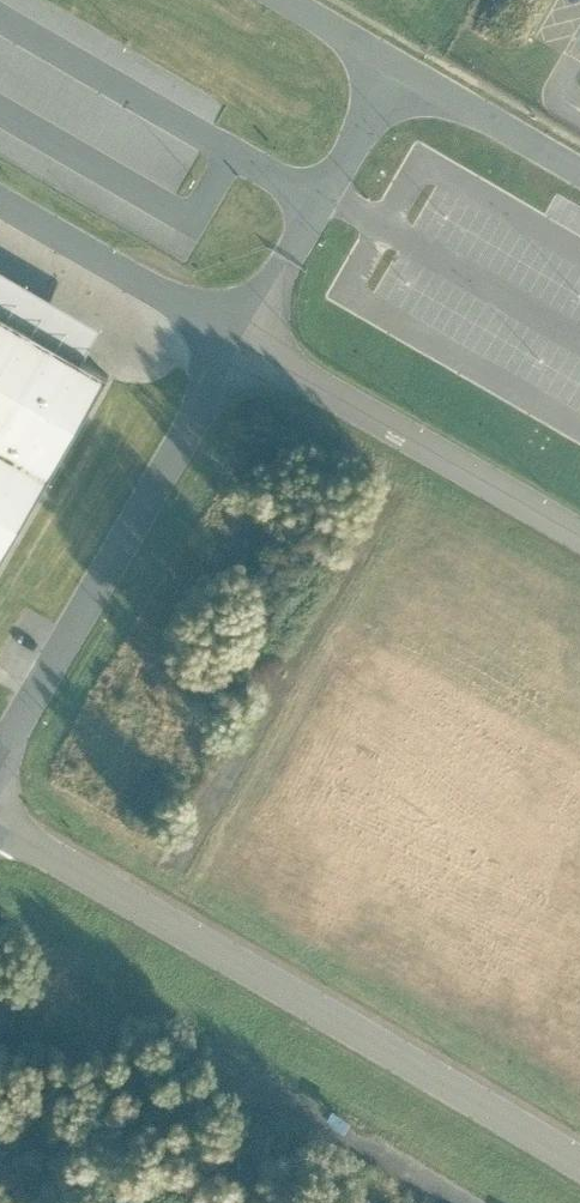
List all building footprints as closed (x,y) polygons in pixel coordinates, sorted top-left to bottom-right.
[(0,296),(0,558),(114,361),(0,296)]
